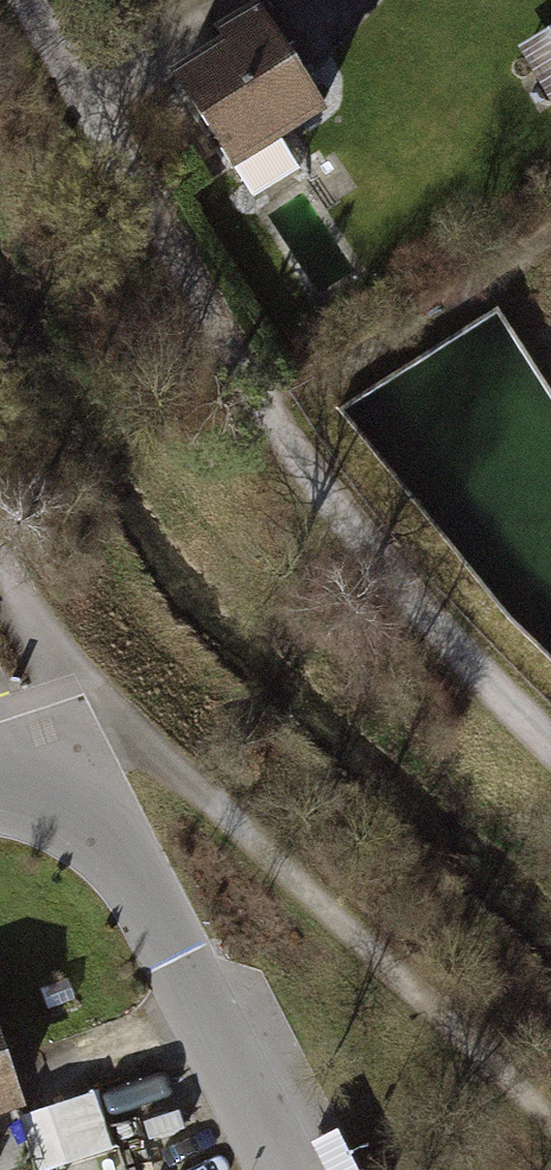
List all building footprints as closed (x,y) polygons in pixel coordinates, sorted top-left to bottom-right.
[(341,49),(317,0),(293,0),(281,6),(309,64),(341,49)] [(167,74),(232,174),(327,113),(255,3),(213,30),(219,40),(167,74)] [(517,47),(550,106),(550,28),(517,47)] [(26,1113),(0,1033),(0,1122),(26,1113)] [(35,1107),(44,1162),(116,1151),(107,1096),(35,1107)]
